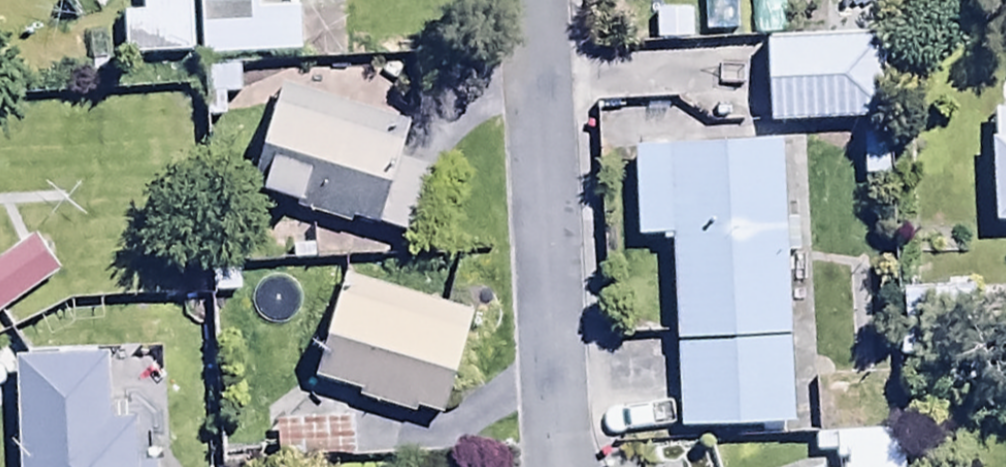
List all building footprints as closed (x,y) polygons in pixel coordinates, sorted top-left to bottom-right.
[(198,62),(298,59),(296,11),(270,12),(270,0),(196,0),(198,62)] [(763,40),(766,127),(885,123),(882,35),(763,40)] [(275,158),(264,200),(418,241),(434,179),(393,168),(404,126),(275,92),(259,154),(275,158)] [(994,226),(1005,226),(1005,111),(990,112),(994,226)] [(798,221),(780,222),(776,147),(630,155),(634,243),(669,241),(679,437),(791,431),(782,261),(800,259),(798,221)] [(58,273),(35,240),(0,265),(0,314),(58,273)] [(472,318),(342,277),(310,381),(360,397),(357,403),(413,421),(415,414),(440,422),(472,318)] [(129,410),(108,411),(106,364),(14,367),(18,466),(132,466),(129,410)] [(836,466),(903,466),(903,434),(835,436),(836,466)]
